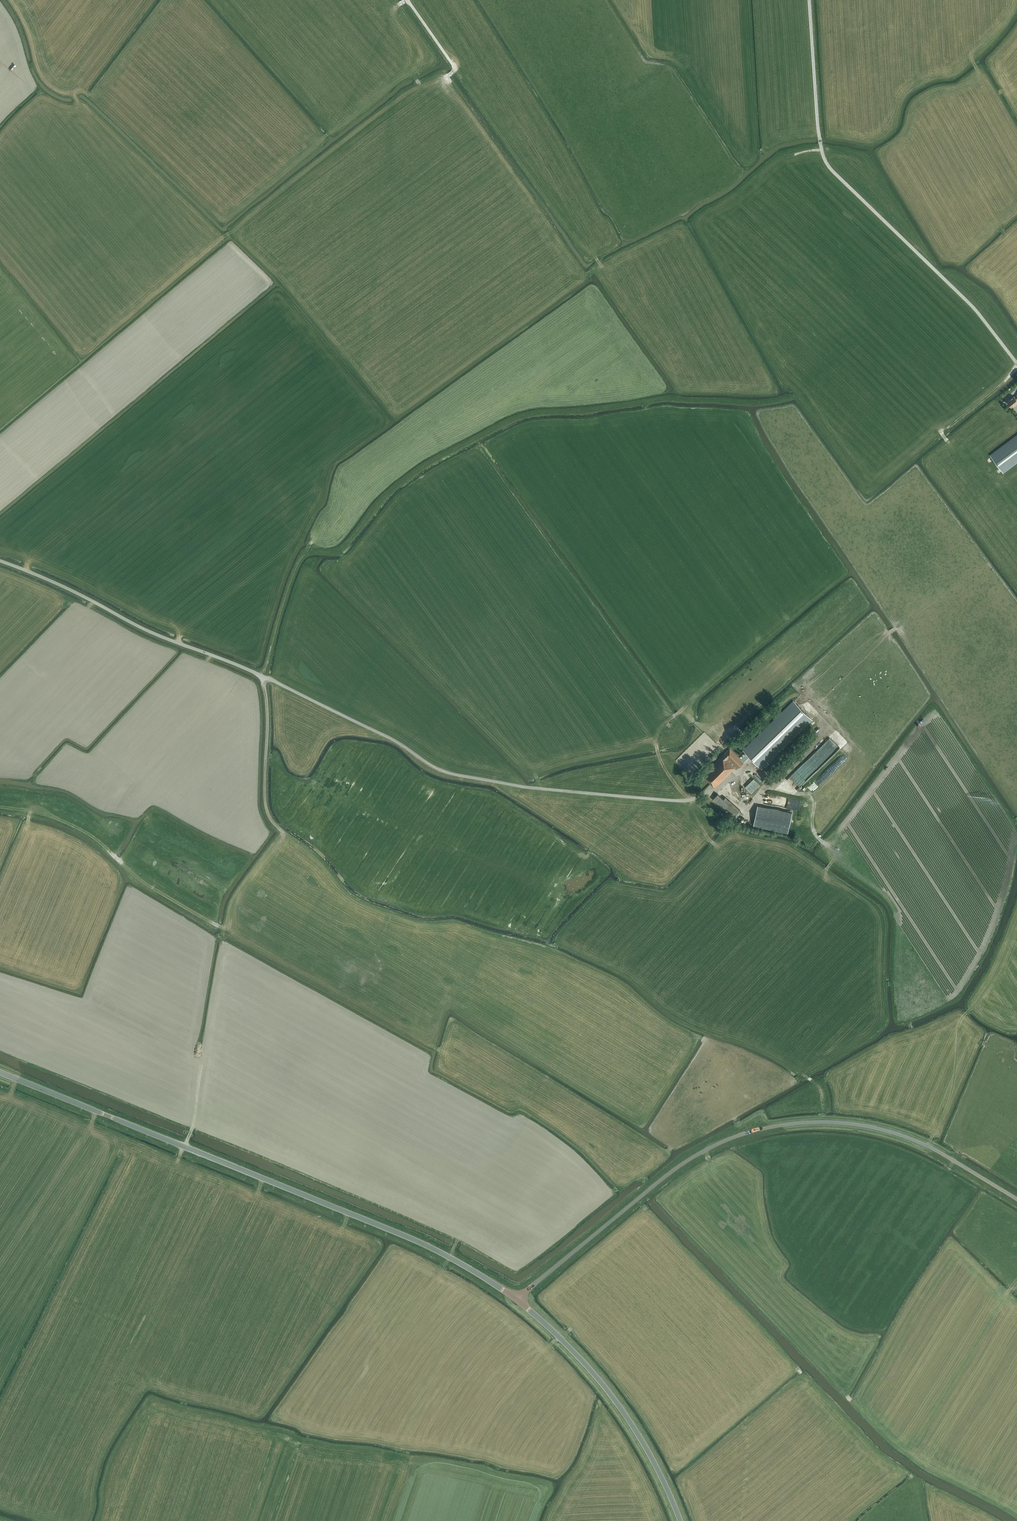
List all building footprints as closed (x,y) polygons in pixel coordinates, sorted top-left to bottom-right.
[(1007,402),(1012,407),(1016,403),(1016,396),(1015,397),(1014,396),(1013,397),(1012,396),(1010,398),(1011,399),(1007,402)] [(990,455),(1003,472),(1016,462),(1016,434),(1015,436),(990,455)] [(324,532),(330,537),(335,530),(329,526),(324,532)] [(812,719),(794,701),(744,751),(746,753),(741,758),(730,747),(706,771),(705,770),(702,774),(716,787),(735,768),(737,769),(750,757),(761,769),(812,719)] [(754,778),(745,787),(752,793),(760,785),(754,778)] [(733,817),(740,810),(725,797),(724,799),(718,793),(713,799),(733,817)] [(792,813),(758,805),(753,825),(788,832),(792,813)]
